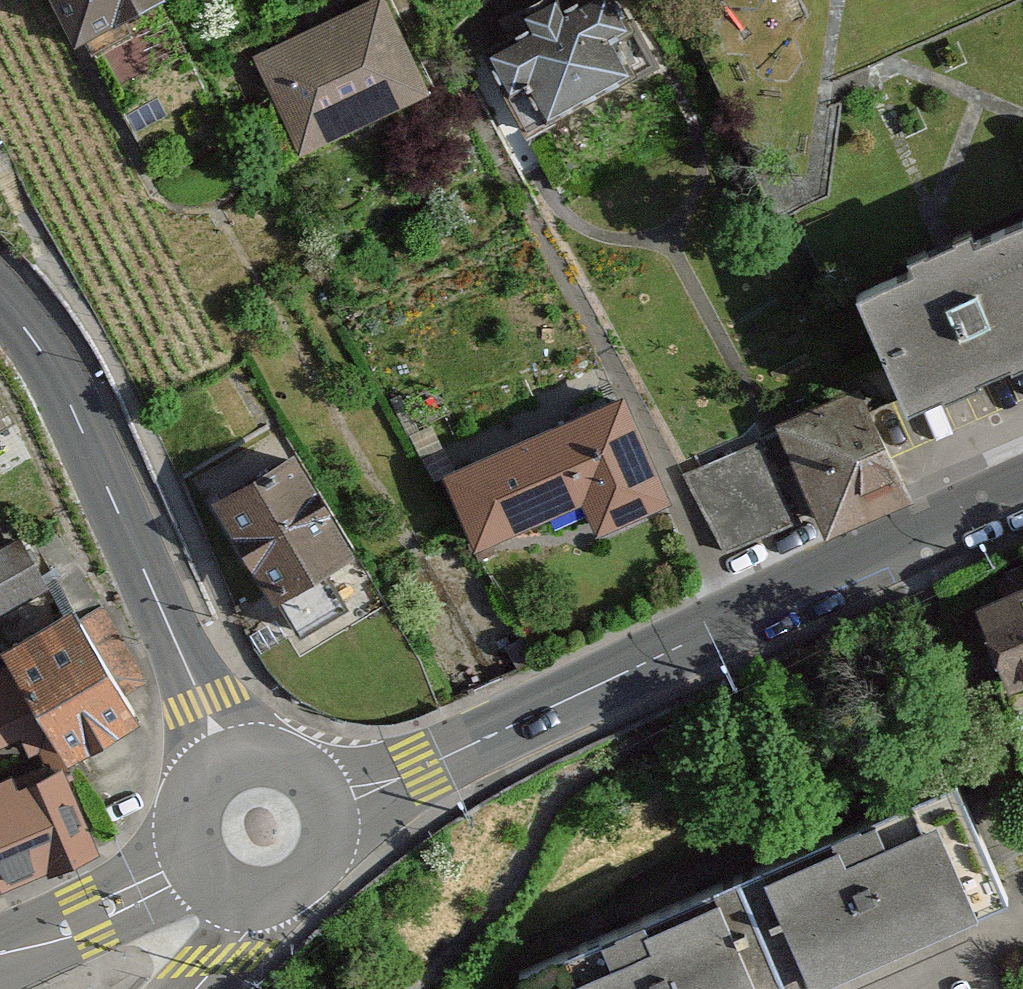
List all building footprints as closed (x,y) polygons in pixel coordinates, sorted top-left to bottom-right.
[(74,37),(152,0),(56,0),(74,37)] [(251,64),(302,163),(436,95),(388,0),(376,0),(251,64)] [(487,45),(508,88),(534,76),(555,119),(658,70),(625,0),(519,0),(514,3),(525,26),(487,45)] [(857,285),(913,411),(1022,363),(1022,217),(980,236),(971,216),(908,244),(915,259),(857,285)] [(859,380),(772,422),(827,536),(914,494),(859,380)] [(622,389),(444,473),(478,544),(579,496),(599,538),(676,501),(622,389)] [(795,518),(760,446),(692,478),(727,551),(795,518)] [(293,450),(211,497),(269,598),(351,551),(293,450)] [(0,539),(0,594),(43,570),(19,528),(0,539)] [(1013,682),(1022,678),(1022,588),(980,607),(1013,682)] [(73,594),(0,635),(0,652),(12,673),(0,680),(0,733),(11,751),(45,732),(64,765),(142,721),(129,698),(152,685),(108,608),(87,620),(73,594)] [(85,855),(55,784),(22,798),(12,774),(0,779),(0,891),(85,855)] [(754,879),(799,988),(842,988),(1012,911),(958,787),(754,879)] [(543,969),(552,988),(790,988),(744,884),(543,969)]
